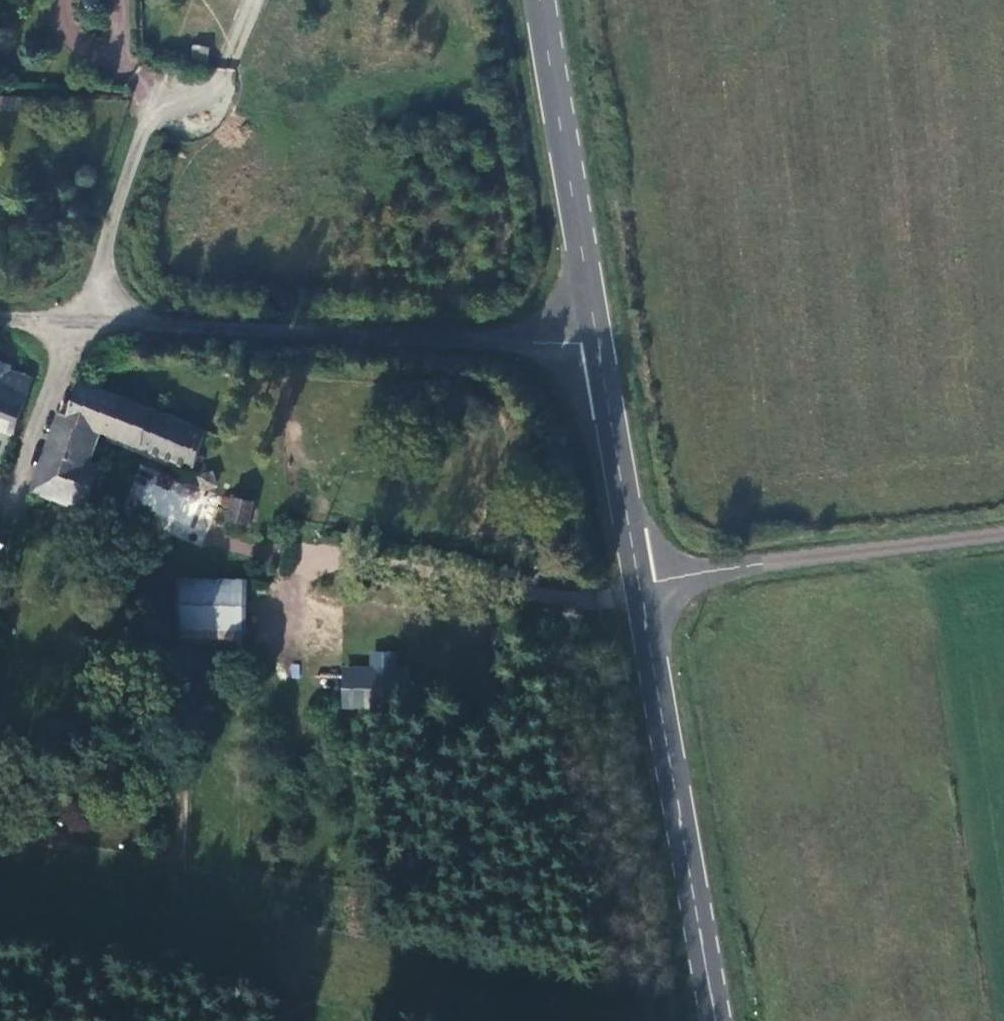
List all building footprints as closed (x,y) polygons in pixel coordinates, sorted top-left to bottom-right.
[(103,12),(107,12),(104,0),(79,0),(81,14),(103,12)] [(15,88),(0,87),(0,101),(15,101),(15,88)] [(17,432),(36,381),(10,371),(11,367),(0,363),(0,426),(17,432)] [(217,474),(230,440),(150,407),(87,381),(73,417),(105,429),(217,474)] [(67,414),(53,451),(90,466),(105,429),(73,417),(67,414)] [(53,451),(49,450),(33,492),(85,512),(101,470),(90,466),(53,451)] [(127,503),(186,526),(200,491),(141,468),(127,503)] [(237,497),(232,523),(251,527),(256,500),(237,497)] [(229,539),(228,554),(251,556),(252,541),(229,539)] [(176,579),(177,628),(241,627),(242,579),(176,579)] [(369,666),(342,665),(340,707),(400,709),(402,652),(370,651),(369,666)]
